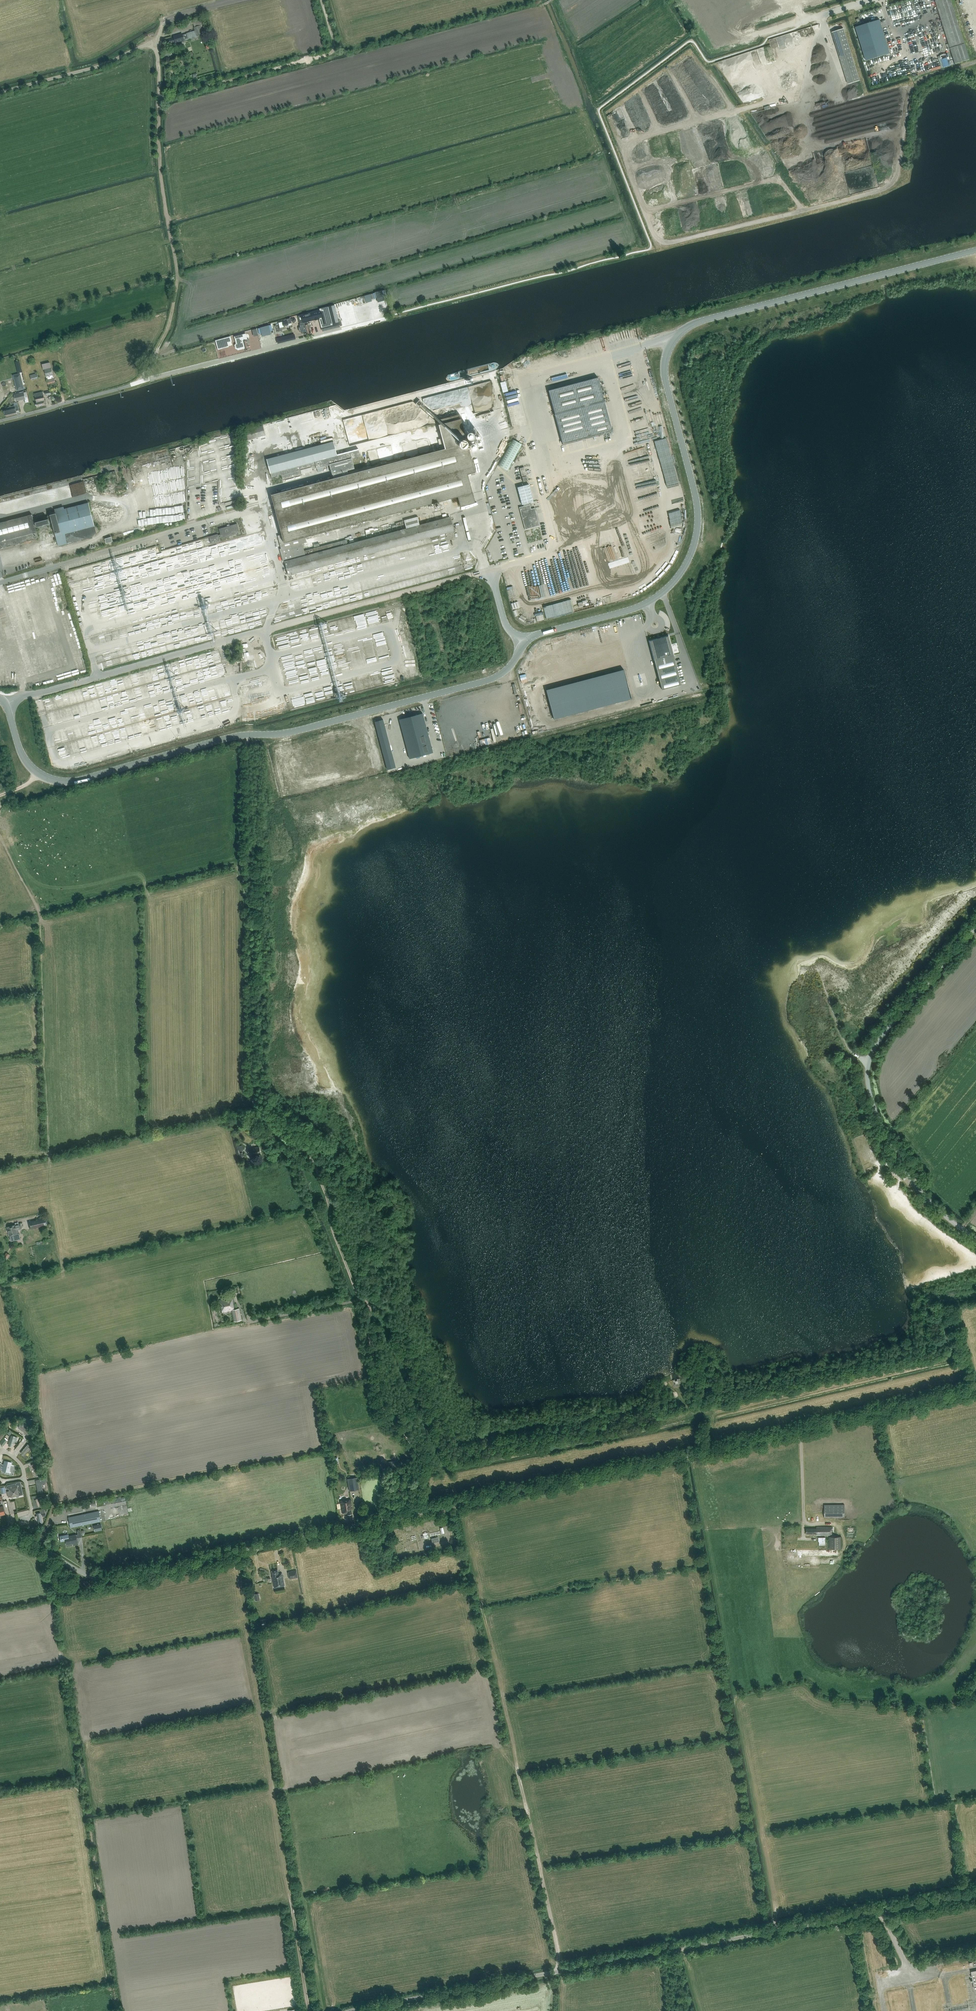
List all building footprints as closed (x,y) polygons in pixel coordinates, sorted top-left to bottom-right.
[(951,0),(937,0),(935,1),(955,64),(969,59),(951,0)] [(877,23),(853,30),(871,87),(895,80),(877,23)] [(184,39),(185,41),(198,37),(197,35),(203,33),(200,25),(195,27),(196,31),(182,35),(182,34),(174,36),(174,37),(169,39),(170,43),(178,41),(178,42),(184,40),(183,40),(184,39)] [(832,32),(848,84),(860,81),(844,29),(832,32)] [(950,53),(941,55),(944,67),(952,65),(950,53)] [(844,99),(852,96),(850,91),(842,93),(844,99)] [(301,316),(298,316),(300,321),(303,320),(303,322),(304,324),(300,325),(300,327),(299,327),(299,328),(299,331),(300,332),(301,331),(302,333),(306,332),(307,334),(310,333),(309,328),(311,328),(309,323),(308,323),(307,321),(315,319),(315,320),(319,319),(321,325),(321,324),(322,330),(323,331),(324,331),(324,330),(333,328),(328,307),(320,309),(320,311),(301,315),(301,316)] [(287,321),(279,323),(280,327),(284,327),(283,326),(285,325),(287,325),(288,324),(288,323),(291,322),(290,318),(287,319),(287,321)] [(235,344),(235,345),(236,348),(237,349),(238,348),(238,350),(244,348),(245,350),(249,349),(248,344),(249,344),(248,339),(247,339),(246,334),(236,337),(237,342),(236,342),(237,344),(235,344)] [(230,337),(216,341),(218,349),(224,348),(223,344),(227,342),(231,341),(230,337)] [(44,369),(48,385),(55,383),(53,375),(51,368),(44,369)] [(553,382),(569,377),(568,373),(552,377),(553,382)] [(20,374),(13,375),(16,386),(17,390),(24,389),(23,385),(20,374)] [(554,415),(555,415),(563,445),(612,432),(604,402),(605,402),(605,401),(604,402),(598,377),(549,390),(555,415),(554,415)] [(486,410),(494,410),(493,383),(470,384),(470,401),(474,401),(475,411),(480,410),(480,414),(487,413),(486,410)] [(23,392),(14,395),(16,401),(25,398),(23,392)] [(47,405),(46,400),(45,400),(43,392),(35,394),(37,402),(36,402),(37,407),(47,405)] [(8,407),(9,409),(4,410),(5,415),(16,412),(16,411),(20,410),(18,406),(18,404),(14,405),(14,406),(8,407)] [(419,525),(417,517),(414,518),(405,520),(407,528),(354,542),(354,540),(350,541),(350,544),(349,544),(347,539),(305,551),(303,543),(307,542),(305,537),(458,496),(461,506),(475,502),(468,474),(475,472),(467,439),(469,438),(468,435),(466,436),(460,414),(438,420),(443,438),(446,448),(440,449),(348,474),(347,469),(355,468),(352,458),(361,456),(359,448),(337,454),(334,442),(274,457),(267,459),(272,478),(274,477),(281,475),(283,480),(302,475),(301,470),(312,467),(312,469),(316,468),(317,472),(324,470),(323,466),(329,465),(332,474),(333,474),(334,478),(274,493),(271,494),(282,534),(278,535),(280,544),(281,544),(282,548),(280,549),(282,557),(283,562),(285,561),(288,575),(302,571),(302,573),(309,571),(309,569),(355,557),(371,553),(372,555),(376,553),(375,552),(431,537),(432,540),(439,538),(439,535),(454,531),(450,517),(442,519),(419,525)] [(266,435),(264,425),(246,430),(247,432),(242,434),(240,434),(242,440),(242,441),(248,439),(249,439),(266,435)] [(440,449),(446,448),(443,438),(438,439),(440,449)] [(513,439),(498,465),(508,470),(522,444),(513,439)] [(529,484),(517,487),(522,505),(523,504),(524,506),(529,504),(529,503),(533,502),(529,484)] [(0,523),(0,548),(38,538),(36,528),(52,524),(57,541),(39,546),(41,550),(92,537),(99,531),(97,525),(95,526),(88,502),(64,509),(63,507),(54,509),(55,511),(49,513),(51,518),(34,523),(32,514),(0,523)] [(524,506),(519,507),(525,529),(539,525),(535,508),(531,509),(530,504),(529,504),(524,506)] [(218,535),(218,534),(209,536),(211,544),(220,541),(219,538),(221,537),(222,539),(240,534),(237,524),(219,529),(220,534),(218,535)] [(613,562),(617,579),(638,575),(637,572),(638,567),(637,567),(632,568),(631,565),(627,565),(625,565),(625,564),(626,564),(616,561),(613,562)] [(546,617),(598,606),(597,601),(545,612),(546,617)] [(662,689),(681,684),(669,636),(649,641),(654,660),(662,689)] [(288,680),(298,677),(295,664),(285,666),(288,680)] [(562,685),(546,689),(549,699),(565,695),(562,685)] [(422,713),(399,720),(409,758),(432,752),(422,713)] [(383,719),(375,721),(384,759),(393,757),(383,719)] [(250,1149),(252,1157),(262,1154),(261,1147),(250,1149)] [(48,1225),(46,1218),(32,1222),(34,1228),(48,1225)] [(21,1228),(21,1224),(7,1227),(9,1236),(13,1235),(14,1241),(20,1239),(19,1234),(17,1234),(16,1229),(21,1228)] [(234,1309),(232,1297),(220,1300),(222,1312),(232,1310),(234,1321),(241,1320),(239,1308),(234,1309)] [(33,1418),(22,1420),(23,1426),(24,1426),(28,1426),(28,1428),(34,1427),(33,1425),(34,1425),(33,1419),(33,1418)] [(18,1427),(22,1430),(28,1435),(30,1431),(20,1424),(18,1427)] [(12,1447),(13,1443),(15,1443),(16,1440),(17,1440),(18,1437),(15,1436),(11,1435),(9,1441),(9,1442),(8,1445),(12,1447)] [(28,1444),(23,1449),(20,1453),(24,1456),(31,1446),(28,1444)] [(9,1472),(11,1462),(4,1461),(2,1470),(9,1472)] [(31,1464),(35,1472),(37,1476),(41,1474),(35,1463),(31,1464)] [(348,1479),(350,1491),(358,1489),(357,1477),(348,1479)] [(42,1484),(46,1483),(45,1478),(36,1480),(38,1492),(44,1491),(42,1484)] [(7,1485),(6,1487),(9,1489),(11,1497),(23,1494),(20,1481),(16,1482),(16,1483),(7,1485)] [(352,1509),(351,1499),(340,1501),(342,1513),(348,1512),(348,1515),(352,1514),(351,1509),(352,1509)] [(845,1516),(845,1504),(825,1505),(825,1517),(845,1516)] [(70,1527),(101,1521),(99,1511),(68,1517),(70,1527)] [(832,1527),(817,1527),(817,1528),(807,1528),(807,1533),(817,1533),(817,1535),(832,1535),(832,1527)] [(74,1545),(73,1545),(78,1544),(76,1535),(68,1536),(68,1535),(62,1536),(63,1540),(66,1540),(67,1544),(73,1543),(74,1545)] [(841,1536),(830,1536),(830,1548),(841,1548),(841,1536)] [(277,1570),(274,1570),(272,1571),(273,1576),(272,1577),(274,1587),(284,1585),(282,1573),(278,1574),(277,1570)] [(288,1572),(289,1579),(297,1577),(296,1570),(288,1572)]
